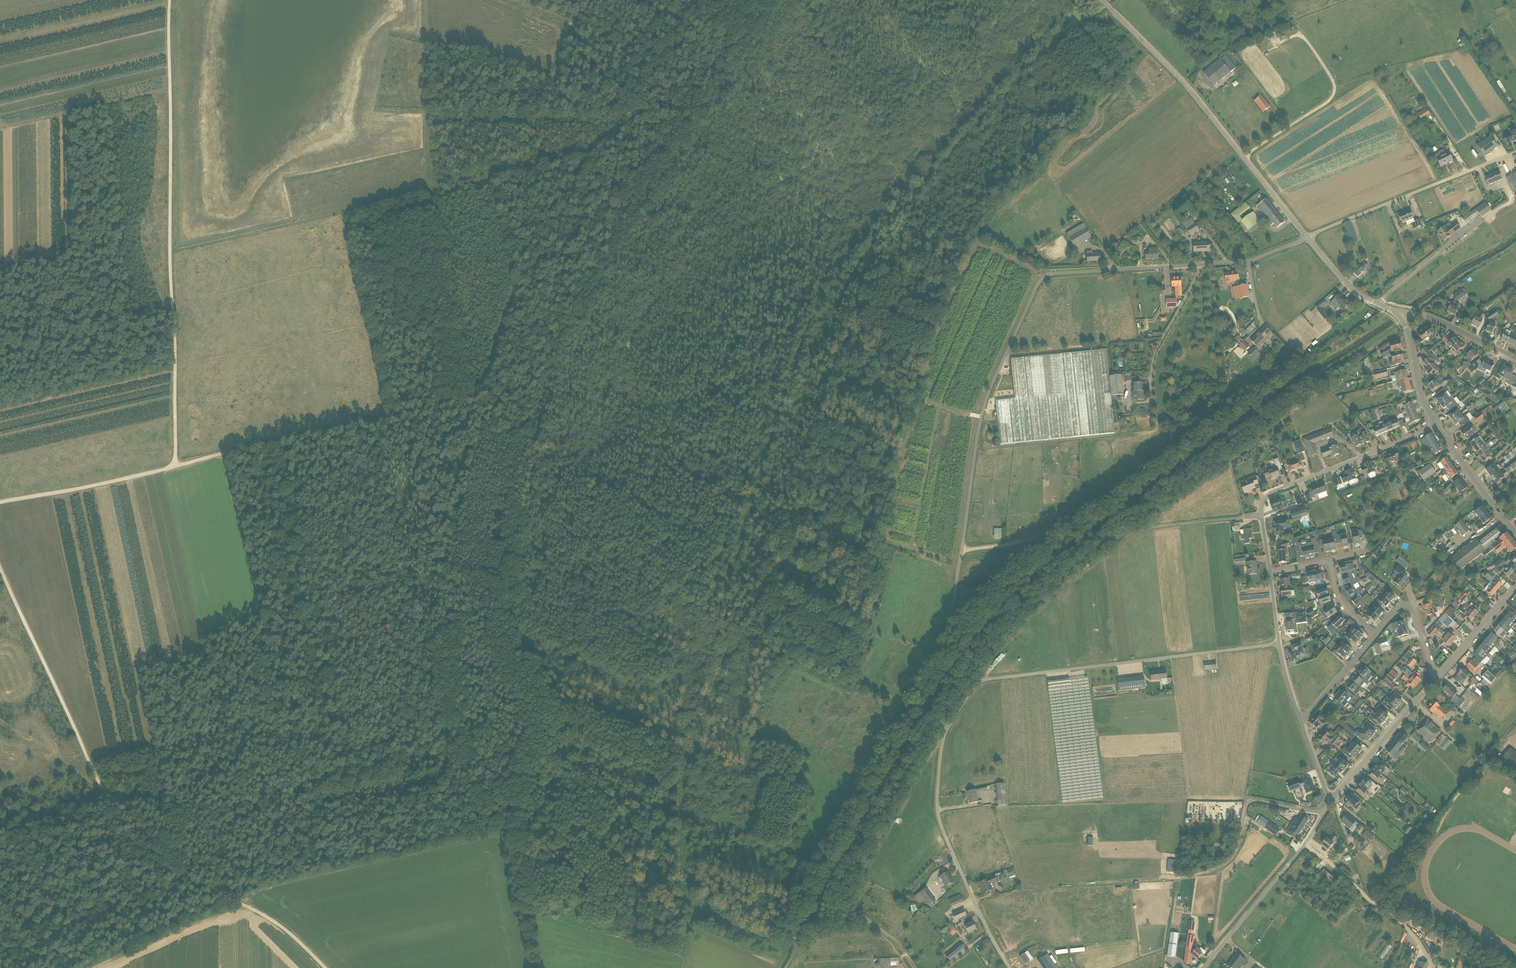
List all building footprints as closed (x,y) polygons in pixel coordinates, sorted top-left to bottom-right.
[(432,21),(430,26),(437,29),(439,25),(435,24),(436,21),(438,21),(439,18),(436,17),(435,18),(431,16),(430,20),(432,21)] [(1276,35),(1269,38),(1271,43),(1278,40),(1276,35)] [(1235,70),(1235,69),(1236,68),(1225,54),(1219,57),(1221,60),(1204,73),(1214,86),(1235,70)] [(1261,96),(1255,101),(1263,112),(1270,107),(1261,96)] [(1418,115),(1421,119),(1429,114),(1426,109),(1418,115)] [(1515,142),(1515,132),(1510,134),(1510,135),(1504,137),(1508,145),(1514,142),(1514,143),(1515,142)] [(1484,157),(1498,147),(1491,137),(1477,146),(1484,157)] [(1436,156),(1437,159),(1442,167),(1453,161),(1449,153),(1446,154),(1444,152),(1443,151),(1440,152),(1439,154),(1436,156)] [(1502,179),(1499,172),(1486,177),(1489,185),(1502,179)] [(1507,178),(1512,192),(1515,191),(1515,174),(1507,178)] [(1285,223),(1267,201),(1267,200),(1257,207),(1271,226),(1274,224),(1278,228),(1285,223)] [(1243,220),(1240,217),(1250,209),(1246,203),(1231,215),(1238,224),(1241,222),(1243,220)] [(1479,214),(1476,209),(1463,219),(1466,224),(1479,214)] [(1407,226),(1415,222),(1414,222),(1413,219),(1414,219),(1410,211),(1399,215),(1402,223),(1406,222),(1407,226)] [(1249,231),(1260,222),(1252,212),(1243,220),(1241,222),(1249,231)] [(1190,217),(1182,222),(1191,236),(1199,230),(1195,224),(1192,218),(1191,218),(1190,217)] [(1350,221),(1343,224),(1351,244),(1358,242),(1350,221)] [(1456,223),(1449,228),(1450,229),(1447,231),(1444,227),(1438,232),(1444,241),(1451,236),(1450,235),(1453,233),(1454,234),(1461,228),(1456,223)] [(1092,237),(1084,224),(1066,234),(1074,247),(1088,239),(1089,241),(1093,239),(1092,237)] [(1210,243),(1194,244),(1194,252),(1210,251),(1210,243)] [(1146,259),(1158,259),(1158,252),(1158,249),(1150,250),(1150,253),(1146,253),(1146,259)] [(1086,252),(1087,262),(1101,262),(1100,254),(1092,254),(1092,251),(1086,252)] [(1360,266),(1353,272),(1358,277),(1359,277),(1361,275),(1364,271),(1364,270),(1368,266),(1365,263),(1361,267),(1360,266)] [(1238,273),(1227,274),(1225,274),(1226,283),(1236,282),(1235,280),(1239,280),(1238,273)] [(1181,279),(1172,279),(1173,287),(1176,287),(1176,296),(1179,296),(1182,296),(1181,287),(1182,287),(1181,279)] [(1249,297),(1247,285),(1232,288),(1235,300),(1249,297)] [(1466,294),(1463,289),(1454,296),(1457,301),(1465,296),(1464,295),(1466,294)] [(1343,310),(1350,305),(1345,299),(1345,300),(1341,295),(1331,303),(1336,309),(1340,306),(1343,310)] [(1167,308),(1177,308),(1177,300),(1167,300),(1167,308)] [(1460,306),(1456,304),(1453,302),(1451,305),(1448,312),(1455,315),(1460,306)] [(1489,321),(1498,315),(1496,312),(1487,317),(1489,321)] [(1475,317),(1472,324),(1479,328),(1482,321),(1485,316),(1481,314),(1478,319),(1475,317)] [(1490,323),(1486,331),(1492,335),(1496,326),(1490,323)] [(1423,330),(1428,337),(1433,334),(1428,326),(1423,330)] [(1259,334),(1266,341),(1273,334),(1266,327),(1259,334)] [(1505,333),(1501,340),(1507,343),(1513,333),(1514,331),(1511,330),(1511,329),(1509,331),(1508,331),(1506,330),(1505,333)] [(1428,337),(1423,330),(1418,334),(1420,336),(1417,338),(1421,343),(1428,337)] [(1515,347),(1515,335),(1513,333),(1507,343),(1515,347)] [(1258,348),(1266,341),(1259,334),(1251,341),(1258,348)] [(1447,344),(1451,349),(1453,348),(1459,343),(1455,338),(1447,344)] [(1239,345),(1246,351),(1249,348),(1243,341),(1239,345)] [(1391,349),(1388,351),(1381,354),(1384,359),(1389,356),(1392,356),(1392,355),(1401,353),(1400,350),(1402,349),(1400,344),(1401,344),(1400,341),(1394,342),(1394,344),(1390,345),(1391,349)] [(1456,354),(1458,356),(1462,353),(1460,351),(1465,347),(1461,342),(1459,343),(1453,348),(1457,353),(1456,354)] [(1250,353),(1254,357),(1258,352),(1254,348),(1250,353)] [(1111,396),(1108,377),(1105,351),(1011,359),(1015,399),(995,401),(1000,445),(1115,433),(1111,396)] [(1461,367),(1465,371),(1472,365),(1470,363),(1474,359),(1474,358),(1478,356),(1473,351),(1464,357),(1468,362),(1461,367)] [(1392,355),(1392,356),(1393,359),(1389,361),(1391,366),(1401,364),(1400,360),(1403,360),(1403,357),(1403,354),(1402,354),(1402,353),(1401,353),(1392,355)] [(1431,355),(1429,357),(1426,359),(1427,360),(1423,363),(1427,368),(1432,364),(1434,362),(1437,360),(1432,354),(1431,355)] [(1434,362),(1432,364),(1427,368),(1425,370),(1429,375),(1432,372),(1434,374),(1439,370),(1437,368),(1438,366),(1437,365),(1440,363),(1438,360),(1437,360),(1434,362)] [(1490,372),(1494,365),(1485,360),(1483,364),(1482,363),(1479,360),(1468,369),(1472,374),(1478,369),(1481,370),(1482,367),(1490,372)] [(1501,369),(1498,367),(1493,376),(1498,379),(1501,377),(1504,378),(1508,369),(1503,366),(1502,370),(1501,369)] [(1387,369),(1373,373),(1367,374),(1368,378),(1374,377),(1374,380),(1388,376),(1387,369)] [(1511,386),(1515,377),(1513,375),(1512,375),(1513,372),(1508,369),(1504,378),(1506,380),(1506,383),(1511,386)] [(1397,381),(1407,378),(1405,371),(1395,373),(1395,375),(1391,376),(1392,382),(1397,381)] [(1108,377),(1111,396),(1123,395),(1120,375),(1108,377)] [(1429,386),(1433,391),(1439,386),(1442,384),(1444,387),(1449,384),(1446,380),(1442,384),(1436,376),(1430,381),(1432,384),(1429,386)] [(1403,393),(1411,391),(1407,378),(1397,381),(1398,388),(1402,387),(1403,393)] [(1141,384),(1134,384),(1134,392),(1132,392),(1132,397),(1136,397),(1137,400),(1143,400),(1143,391),(1141,391),(1141,384)] [(1445,388),(1437,394),(1439,397),(1440,398),(1437,400),(1440,405),(1448,398),(1451,396),(1448,392),(1445,388)] [(1448,398),(1440,405),(1444,409),(1447,407),(1447,408),(1449,411),(1454,407),(1457,404),(1458,404),(1460,402),(1457,397),(1454,399),(1450,401),(1448,398)] [(1502,400),(1494,406),(1497,410),(1504,404),(1502,400)] [(1415,408),(1412,402),(1403,406),(1405,410),(1402,412),(1403,414),(1406,413),(1406,412),(1415,408)] [(1452,414),(1449,416),(1453,421),(1461,415),(1459,412),(1462,408),(1458,404),(1457,404),(1454,407),(1449,411),(1451,413),(1452,414)] [(1408,418),(1417,414),(1415,408),(1406,412),(1406,413),(1407,416),(1404,417),(1405,420),(1409,419),(1408,418)] [(1485,419),(1485,418),(1488,416),(1483,410),(1480,413),(1474,417),(1479,424),(1485,419)] [(1420,420),(1417,414),(1408,418),(1409,419),(1405,420),(1407,423),(1408,426),(1411,424),(1420,420)] [(1453,421),(1456,425),(1459,423),(1459,424),(1461,427),(1470,420),(1466,415),(1463,417),(1461,415),(1453,421)] [(1394,429),(1399,427),(1396,419),(1390,422),(1394,429)] [(1379,426),(1382,434),(1388,432),(1384,424),(1383,422),(1378,424),(1379,426)] [(1384,424),(1388,432),(1394,429),(1390,422),(1384,424)] [(1376,437),(1382,434),(1379,426),(1378,424),(1372,426),(1371,424),(1367,425),(1371,434),(1374,433),(1376,437)] [(1465,440),(1467,439),(1467,440),(1474,434),(1472,431),(1475,429),(1472,426),(1470,427),(1469,427),(1462,433),(1464,436),(1463,437),(1465,440)] [(1356,436),(1351,438),(1353,443),(1355,443),(1356,447),(1357,447),(1358,447),(1361,446),(1361,445),(1362,445),(1362,444),(1364,443),(1365,444),(1370,442),(1366,432),(1361,427),(1355,433),(1356,436)] [(1435,455),(1442,451),(1432,434),(1421,440),(1428,452),(1432,450),(1435,455)] [(1472,450),(1484,441),(1480,436),(1479,438),(1477,435),(1471,439),(1473,442),(1470,444),(1472,447),(1470,449),(1472,450)] [(1287,465),(1288,467),(1290,472),(1303,467),(1301,462),(1305,460),(1302,453),(1305,452),(1300,440),(1293,443),(1297,455),(1295,456),(1297,461),(1291,463),(1291,462),(1290,462),(1288,462),(1288,464),(1288,465),(1287,465)] [(1475,450),(1477,453),(1489,444),(1487,442),(1485,443),(1484,441),(1472,450),(1473,452),(1475,450)] [(1420,450),(1416,442),(1411,444),(1416,452),(1420,450)] [(1489,444),(1477,453),(1479,456),(1477,458),(1478,459),(1490,450),(1489,448),(1491,446),(1489,444)] [(1321,452),(1323,458),(1332,454),(1333,457),(1340,454),(1338,450),(1339,450),(1338,445),(1321,452)] [(1490,450),(1478,459),(1480,461),(1482,459),(1484,462),(1486,461),(1487,463),(1493,459),(1492,457),(1495,455),(1491,450),(1490,450)] [(1399,458),(1396,452),(1391,454),(1387,456),(1391,464),(1397,462),(1396,459),(1399,458)] [(1508,460),(1507,461),(1514,470),(1515,468),(1515,461),(1512,456),(1513,455),(1511,452),(1509,453),(1508,454),(1511,457),(1508,460)] [(1501,465),(1507,472),(1509,474),(1514,470),(1507,461),(1508,460),(1505,456),(1503,458),(1505,461),(1501,465)] [(1278,470),(1282,469),(1278,458),(1274,460),(1277,467),(1272,469),(1272,467),(1270,467),(1268,467),(1267,469),(1268,471),(1264,473),(1266,477),(1270,476),(1271,480),(1274,479),(1274,478),(1280,475),(1280,476),(1278,470)] [(1451,464),(1447,458),(1438,465),(1441,470),(1451,464)] [(1373,466),(1371,462),(1366,464),(1366,467),(1361,469),(1364,475),(1367,474),(1368,475),(1375,472),(1374,469),(1375,468),(1374,465),(1373,466)] [(1454,469),(1451,464),(1441,470),(1443,473),(1441,474),(1442,477),(1448,473),(1454,469)] [(1490,475),(1500,466),(1498,465),(1496,467),(1494,464),(1486,470),(1490,475)] [(1424,481),(1436,473),(1430,465),(1418,473),(1424,481)] [(1493,479),(1501,473),(1499,470),(1501,468),(1500,466),(1490,475),(1493,479)] [(1448,473),(1445,475),(1449,480),(1458,474),(1454,469),(1448,473)] [(1344,476),(1341,477),(1344,483),(1348,481),(1349,482),(1356,479),(1355,477),(1357,476),(1356,472),(1353,473),(1352,470),(1345,473),(1346,476),(1345,477),(1344,476)] [(1497,483),(1509,474),(1507,472),(1503,475),(1501,473),(1493,479),(1497,483)] [(1340,477),(1333,480),(1336,487),(1342,484),(1340,477)] [(1241,484),(1245,494),(1249,492),(1249,491),(1255,489),(1254,485),(1258,484),(1256,478),(1245,483),(1245,484),(1241,485),(1241,484)] [(1461,493),(1467,488),(1461,478),(1454,483),(1461,493)] [(1323,483),(1312,488),(1315,496),(1326,491),(1323,483)] [(1447,492),(1452,486),(1449,483),(1444,489),(1447,492)] [(1304,504),(1300,495),(1295,497),(1298,506),(1304,504)] [(1270,504),(1273,510),(1277,508),(1278,511),(1284,509),(1280,500),(1270,504)] [(1305,507),(1291,512),(1293,519),(1307,514),(1305,507)] [(1480,518),(1487,513),(1482,507),(1475,513),(1480,518)] [(1077,510),(1074,513),(1067,518),(1069,521),(1076,516),(1079,514),(1077,510)] [(1491,519),(1487,513),(1480,518),(1484,524),(1491,519)] [(1284,535),(1283,529),(1287,529),(1286,521),(1274,522),(1275,527),(1274,528),(1274,531),(1276,531),(1277,536),(1280,535),(1280,540),(1286,539),(1285,534),(1284,535)] [(1467,529),(1465,525),(1462,521),(1458,524),(1456,526),(1463,536),(1466,534),(1469,531),(1467,529)] [(1501,526),(1485,538),(1479,543),(1476,540),(1451,559),(1445,564),(1457,574),(1460,571),(1482,554),(1507,534),(1505,531),(1501,526)] [(1245,540),(1245,544),(1249,543),(1248,539),(1253,538),(1252,529),(1241,530),(1240,530),(1241,535),(1242,540),(1245,540)] [(1355,545),(1356,546),(1360,545),(1360,544),(1361,544),(1359,537),(1365,536),(1361,530),(1358,531),(1358,532),(1352,533),(1355,546),(1355,545)] [(1333,532),(1332,540),(1329,541),(1328,539),(1331,552),(1332,552),(1336,552),(1336,551),(1337,551),(1335,544),(1338,543),(1338,542),(1337,537),(1336,531),(1333,532)] [(1507,534),(1482,554),(1484,557),(1494,549),(1498,554),(1506,547),(1511,553),(1515,549),(1515,545),(1507,534)] [(1040,540),(1042,544),(1051,539),(1048,535),(1040,540)] [(1349,547),(1346,536),(1340,538),(1340,536),(1337,537),(1338,542),(1341,541),(1343,548),(1344,548),(1344,549),(1348,548),(1348,547),(1349,547)] [(1319,541),(1320,547),(1324,546),(1325,553),(1326,553),(1326,554),(1330,553),(1330,552),(1331,552),(1328,539),(1322,540),(1319,541)] [(1314,556),(1314,554),(1319,553),(1316,540),(1312,541),(1313,544),(1307,545),(1310,558),(1314,557),(1314,556)] [(1278,551),(1279,564),(1287,563),(1286,555),(1288,555),(1287,547),(1290,546),(1288,542),(1281,544),(1282,549),(1284,548),(1284,551),(1278,551)] [(1306,559),(1310,558),(1307,545),(1302,546),(1301,543),(1297,544),(1300,557),(1305,556),(1305,558),(1306,558),(1306,559)] [(1373,554),(1376,557),(1383,549),(1380,546),(1373,554)] [(1400,556),(1396,561),(1406,569),(1410,564),(1400,556)] [(1504,563),(1509,567),(1513,571),(1515,568),(1515,557),(1512,560),(1511,561),(1510,559),(1504,563)] [(1257,566),(1256,562),(1247,563),(1248,575),(1257,574),(1256,566),(1257,566)] [(1346,572),(1347,576),(1352,574),(1352,575),(1358,572),(1357,568),(1351,569),(1350,564),(1340,566),(1341,573),(1346,572)] [(1403,573),(1405,570),(1400,566),(1395,571),(1399,575),(1393,581),(1400,587),(1408,578),(1403,573)] [(1502,570),(1509,577),(1514,571),(1513,571),(1509,567),(1506,570),(1504,568),(1502,570)] [(1493,578),(1496,576),(1497,574),(1494,571),(1493,570),(1490,571),(1485,577),(1491,581),(1493,578)] [(1321,580),(1325,579),(1323,573),(1320,573),(1319,571),(1313,572),(1315,582),(1322,581),(1321,580)] [(1315,582),(1313,572),(1307,573),(1308,576),(1305,577),(1306,583),(1309,582),(1309,583),(1315,582)] [(1458,581),(1460,578),(1453,572),(1450,575),(1458,581)] [(1353,585),(1353,586),(1361,581),(1359,577),(1354,579),(1352,575),(1352,574),(1347,576),(1342,578),(1345,585),(1350,583),(1351,587),(1353,585)] [(1496,581),(1493,578),(1491,581),(1494,583),(1492,586),(1497,591),(1502,585),(1497,580),(1496,581)] [(1289,579),(1281,580),(1283,591),(1282,591),(1282,598),(1287,597),(1287,598),(1291,598),(1291,597),(1291,596),(1290,588),(1289,579)] [(1492,596),(1497,591),(1492,586),(1489,584),(1484,590),(1492,596)] [(1354,593),(1355,597),(1359,594),(1363,591),(1361,587),(1356,590),(1353,586),(1353,585),(1351,587),(1345,590),(1349,596),(1354,593)] [(1329,595),(1327,589),(1319,592),(1318,588),(1311,590),(1313,594),(1314,594),(1316,600),(1329,595)] [(1386,591),(1382,596),(1390,603),(1395,598),(1386,591)] [(1467,595),(1463,592),(1456,600),(1460,604),(1467,595)] [(1351,600),(1356,606),(1360,603),(1363,606),(1370,597),(1367,594),(1362,598),(1359,594),(1355,597),(1351,600)] [(1329,595),(1316,600),(1318,600),(1319,605),(1317,606),(1319,611),(1325,608),(1324,604),(1331,601),(1329,595)] [(1477,600),(1482,604),(1486,599),(1481,595),(1477,600)] [(1376,603),(1381,607),(1383,605),(1386,608),(1390,603),(1382,596),(1376,603)] [(1432,600),(1427,602),(1428,605),(1424,606),(1425,611),(1440,607),(1439,605),(1436,606),(1435,603),(1433,604),(1432,600)] [(1379,609),(1381,607),(1376,603),(1374,605),(1376,607),(1372,612),(1379,618),(1383,613),(1379,609)] [(1475,610),(1477,608),(1473,604),(1471,603),(1468,607),(1465,605),(1464,607),(1475,617),(1478,613),(1475,610)] [(1466,621),(1468,618),(1471,621),(1475,617),(1464,607),(1463,606),(1460,610),(1465,615),(1462,617),(1466,621)] [(1333,607),(1327,611),(1325,608),(1319,611),(1322,615),(1322,614),(1326,620),(1337,612),(1333,607)] [(1431,615),(1431,618),(1436,617),(1436,613),(1438,613),(1437,610),(1440,609),(1440,607),(1425,611),(1427,616),(1431,615)] [(1450,607),(1445,613),(1450,618),(1453,615),(1456,612),(1450,607)] [(1379,618),(1372,612),(1371,611),(1367,616),(1366,615),(1364,617),(1369,621),(1371,619),(1375,623),(1379,618)] [(1510,612),(1506,617),(1515,624),(1515,625),(1515,617),(1510,612)] [(1287,634),(1294,633),(1293,624),(1301,623),(1301,618),(1307,617),(1306,613),(1297,614),(1297,613),(1291,614),(1291,615),(1291,614),(1291,617),(1292,621),(1285,622),(1287,634)] [(1445,614),(1439,621),(1443,625),(1446,622),(1450,626),(1454,622),(1445,614)] [(1339,627),(1344,622),(1340,617),(1329,627),(1334,631),(1337,634),(1341,629),(1339,627)] [(1502,621),(1508,626),(1511,629),(1515,624),(1506,617),(1502,621)] [(1403,621),(1392,624),(1394,631),(1397,630),(1399,637),(1407,634),(1403,621)] [(1507,633),(1506,635),(1508,637),(1510,634),(1508,632),(1511,629),(1508,626),(1502,621),(1498,626),(1504,631),(1507,633)] [(1355,629),(1351,633),(1351,634),(1359,641),(1360,640),(1360,641),(1363,637),(1363,636),(1358,631),(1360,629),(1355,625),(1353,628),(1355,629)] [(1438,631),(1441,633),(1443,635),(1444,635),(1447,638),(1452,643),(1456,639),(1453,636),(1455,634),(1451,630),(1449,633),(1447,631),(1445,633),(1440,629),(1435,625),(1433,626),(1436,629),(1438,631)] [(1435,635),(1438,631),(1436,629),(1433,626),(1428,633),(1433,637),(1435,635)] [(1498,626),(1494,631),(1500,635),(1503,638),(1506,635),(1507,633),(1504,631),(1498,626)] [(1442,641),(1440,643),(1444,647),(1446,644),(1449,647),(1452,643),(1447,638),(1444,635),(1443,635),(1441,633),(1438,631),(1435,635),(1438,637),(1437,638),(1440,641),(1441,641),(1441,640),(1442,641)] [(1359,641),(1351,634),(1351,633),(1350,632),(1346,637),(1345,636),(1343,639),(1344,639),(1348,643),(1350,641),(1356,645),(1356,644),(1357,645),(1359,642),(1359,641)] [(1492,634),(1488,639),(1493,643),(1496,646),(1497,645),(1498,645),(1501,642),(1492,634)] [(1340,648),(1349,655),(1349,654),(1349,655),(1352,652),(1352,651),(1352,650),(1347,646),(1349,644),(1348,643),(1344,639),(1342,642),(1344,643),(1340,648)] [(1374,646),(1377,654),(1382,652),(1381,648),(1388,646),(1386,639),(1378,642),(1379,643),(1377,643),(1374,646)] [(1493,643),(1488,639),(1484,643),(1495,653),(1498,650),(1499,651),(1500,649),(1496,646),(1493,643)] [(1484,643),(1480,648),(1492,658),(1493,657),(1492,656),(1495,653),(1484,643)] [(1305,655),(1303,649),(1301,644),(1292,647),(1293,652),(1294,652),(1294,653),(1290,654),(1293,663),(1297,662),(1296,658),(1300,657),(1302,656),(1305,655)] [(1345,659),(1346,659),(1349,656),(1348,655),(1349,655),(1340,648),(1339,647),(1335,651),(1333,653),(1337,657),(1339,655),(1345,659)] [(1481,662),(1485,665),(1490,660),(1491,660),(1492,658),(1480,648),(1475,653),(1476,653),(1474,655),(1476,657),(1481,662)] [(1406,664),(1411,668),(1416,662),(1412,658),(1414,655),(1409,651),(1403,657),(1408,662),(1406,664)] [(1473,671),(1481,662),(1476,657),(1472,662),(1471,661),(1467,666),(1473,671)] [(1363,669),(1363,668),(1362,670),(1360,669),(1357,672),(1359,674),(1368,681),(1372,677),(1374,679),(1377,677),(1365,667),(1363,669)] [(1406,674),(1408,676),(1411,679),(1417,684),(1420,680),(1417,677),(1419,675),(1415,672),(1413,674),(1409,670),(1405,667),(1402,671),(1406,674)] [(1473,678),(1461,668),(1460,670),(1461,671),(1454,679),(1461,685),(1468,677),(1472,680),(1473,678)] [(1486,687),(1489,684),(1490,685),(1497,678),(1488,670),(1482,678),(1484,679),(1481,683),(1486,687)] [(1167,682),(1166,678),(1166,671),(1150,672),(1151,680),(1161,679),(1161,682),(1162,683),(1163,684),(1165,683),(1166,683),(1167,682)] [(1396,678),(1390,673),(1385,678),(1392,684),(1396,678)] [(1357,676),(1357,675),(1356,677),(1354,676),(1351,679),(1353,681),(1361,687),(1365,683),(1367,685),(1369,682),(1371,684),(1371,683),(1368,681),(1359,674),(1357,676)] [(1402,679),(1405,681),(1403,683),(1405,684),(1404,685),(1408,688),(1410,685),(1413,688),(1417,684),(1411,679),(1408,676),(1406,674),(1404,676),(1402,679)] [(1088,677),(1070,680),(1070,679),(1048,682),(1063,804),(1103,798),(1102,796),(1088,677)] [(1118,691),(1127,690),(1127,687),(1145,685),(1144,677),(1117,680),(1118,691)] [(1351,682),(1350,684),(1348,683),(1345,686),(1356,695),(1360,691),(1362,693),(1365,690),(1361,687),(1353,681),(1351,683),(1351,682)] [(1455,685),(1465,693),(1460,699),(1457,697),(1455,695),(1457,693),(1448,685),(1443,690),(1453,698),(1451,700),(1465,713),(1477,699),(1467,691),(1457,683),(1455,685)] [(1479,695),(1475,692),(1477,690),(1473,687),(1472,689),(1470,692),(1477,698),(1479,695)] [(1371,696),(1374,698),(1381,691),(1377,688),(1371,696)] [(1346,689),(1343,691),(1343,690),(1342,692),(1340,690),(1340,691),(1339,691),(1337,693),(1347,702),(1351,698),(1353,700),(1355,697),(1346,689)] [(1402,697),(1393,690),(1390,694),(1393,697),(1391,699),(1399,706),(1401,704),(1401,703),(1402,701),(1399,699),(1402,697)] [(1350,704),(1347,702),(1337,693),(1334,696),(1335,697),(1334,697),(1336,699),(1333,703),(1337,706),(1340,708),(1344,712),(1347,709),(1344,707),(1348,703),(1351,705),(1350,704)] [(1390,710),(1392,708),(1394,710),(1396,709),(1397,709),(1399,706),(1391,699),(1388,697),(1382,703),(1390,710)] [(1439,706),(1434,701),(1427,708),(1433,714),(1435,712),(1442,718),(1446,712),(1439,706)] [(1385,714),(1388,712),(1380,705),(1376,709),(1379,712),(1377,714),(1385,721),(1387,719),(1387,718),(1388,716),(1385,714)] [(1368,718),(1376,725),(1378,723),(1380,725),(1382,724),(1383,724),(1385,721),(1377,714),(1374,712),(1372,714),(1368,718)] [(1326,724),(1330,720),(1323,715),(1321,718),(1318,715),(1315,719),(1314,718),(1310,722),(1311,723),(1311,724),(1313,726),(1314,725),(1317,728),(1318,726),(1321,728),(1325,723),(1326,724)] [(1431,743),(1441,732),(1427,720),(1418,731),(1431,743)] [(1373,730),(1375,728),(1367,721),(1363,725),(1366,728),(1364,730),(1372,737),(1374,735),(1374,734),(1375,732),(1373,730)] [(1486,731),(1489,727),(1483,722),(1480,726),(1486,731)] [(1355,734),(1363,741),(1365,739),(1368,741),(1369,740),(1370,740),(1372,737),(1364,730),(1362,732),(1359,730),(1355,734)] [(1334,740),(1337,737),(1334,734),(1331,731),(1328,734),(1325,732),(1322,735),(1321,734),(1317,738),(1318,739),(1318,740),(1321,742),(1321,741),(1324,744),(1326,742),(1329,744),(1333,739),(1334,740)] [(1402,733),(1386,751),(1396,759),(1407,746),(1404,744),(1408,739),(1402,733)] [(1445,750),(1451,741),(1443,735),(1437,744),(1445,750)] [(1337,736),(1331,744),(1334,747),(1340,739),(1337,736)] [(1361,745),(1353,738),(1349,742),(1352,745),(1350,747),(1359,754),(1361,752),(1360,751),(1362,749),(1359,747),(1361,745)] [(1359,754),(1350,747),(1348,750),(1345,747),(1341,752),(1349,758),(1352,756),(1354,758),(1355,757),(1356,757),(1359,754)] [(1505,754),(1515,764),(1515,753),(1510,748),(1505,754)] [(1339,760),(1337,763),(1345,770),(1347,767),(1347,766),(1348,765),(1346,763),(1348,760),(1340,753),(1336,758),(1339,760)] [(1337,763),(1334,760),(1328,767),(1331,769),(1329,772),(1334,776),(1338,771),(1341,774),(1342,772),(1343,772),(1345,770),(1337,763)] [(1374,768),(1382,775),(1384,772),(1387,775),(1391,770),(1383,763),(1380,766),(1378,764),(1377,765),(1376,764),(1374,768)] [(1380,777),(1382,775),(1374,768),(1371,771),(1370,772),(1373,775),(1371,777),(1379,784),(1383,780),(1380,777)] [(1302,782),(1301,782),(1302,786),(1304,786),(1307,794),(1315,791),(1310,779),(1302,782)] [(1360,783),(1368,790),(1370,788),(1373,790),(1377,786),(1369,779),(1367,781),(1364,779),(1363,780),(1360,783)] [(1302,786),(1301,782),(1299,783),(1298,781),(1287,784),(1290,791),(1301,788),(1301,787),(1302,786)] [(1366,792),(1368,790),(1360,783),(1357,786),(1358,787),(1357,788),(1359,790),(1357,792),(1365,799),(1369,795),(1366,792)] [(1006,805),(1005,796),(1004,784),(996,784),(997,792),(998,806),(1006,805)] [(987,787),(974,790),(967,792),(970,804),(978,802),(976,793),(987,790),(987,787)] [(1347,799),(1346,800),(1355,808),(1359,802),(1361,804),(1364,801),(1356,794),(1354,797),(1351,794),(1349,796),(1346,799),(1347,799)] [(1405,808),(1412,813),(1414,810),(1407,804),(1405,808)] [(1342,821),(1350,828),(1355,821),(1348,815),(1342,821)] [(1292,824),(1302,830),(1308,820),(1302,816),(1299,820),(1295,818),(1292,824)] [(1269,822),(1264,818),(1260,825),(1265,828),(1269,822)] [(1273,834),(1278,828),(1270,822),(1265,829),(1273,834)] [(1294,838),(1297,834),(1299,836),(1302,830),(1292,824),(1288,829),(1291,831),(1289,835),(1294,838)] [(1407,835),(1412,828),(1408,825),(1403,832),(1407,835)] [(1373,837),(1366,831),(1362,836),(1369,842),(1373,837)] [(1337,838),(1333,836),(1330,840),(1327,838),(1322,845),(1329,850),(1334,843),(1333,843),(1337,838)] [(1167,872),(1175,872),(1175,860),(1167,860),(1167,872)] [(1343,866),(1341,868),(1350,876),(1352,873),(1343,866)] [(1324,870),(1322,874),(1333,883),(1336,879),(1324,869),(1324,870)] [(953,883),(947,872),(940,876),(946,887),(953,883)] [(988,879),(979,883),(984,893),(992,890),(989,884),(992,883),(993,884),(997,882),(995,876),(988,880),(988,879)] [(926,888),(920,892),(915,896),(920,903),(925,900),(929,905),(936,901),(926,888)] [(963,901),(960,894),(948,900),(951,906),(963,901)] [(966,915),(964,910),(953,915),(955,921),(959,919),(961,923),(965,921),(963,916),(966,915)] [(968,933),(976,930),(972,923),(967,925),(965,921),(961,923),(964,929),(965,928),(968,933)] [(1179,933),(1170,932),(1167,956),(1176,957),(1176,956),(1179,957),(1179,953),(1176,953),(1179,933)] [(1427,939),(1434,940),(1433,943),(1438,944),(1439,938),(1435,936),(1436,934),(1429,932),(1427,939)] [(1192,954),(1196,957),(1198,959),(1202,954),(1200,951),(1200,950),(1197,948),(1194,952),(1193,950),(1195,936),(1188,936),(1186,949),(1190,950),(1188,953),(1191,956),(1192,954)] [(961,944),(950,953),(953,957),(965,948),(961,944)] [(1025,964),(1030,960),(1025,953),(1020,956),(1025,964)] [(1042,967),(1055,967),(1056,967),(1047,954),(1037,961),(1042,967)] [(1237,954),(1228,965),(1231,967),(1241,967),(1246,961),(1237,954)] [(1458,960),(1456,967),(1463,967),(1465,962),(1458,960)]
